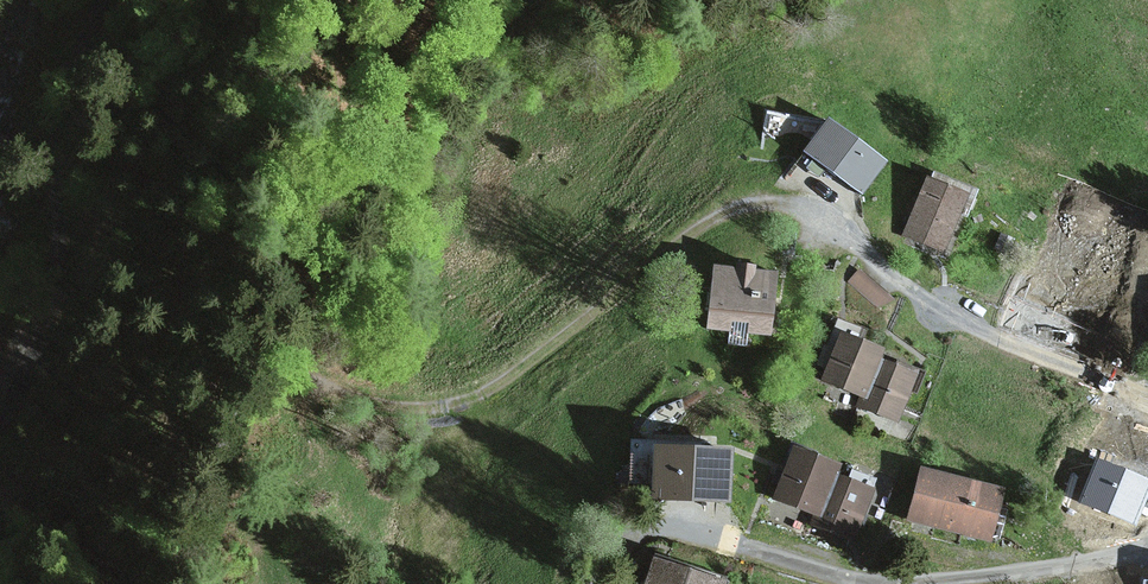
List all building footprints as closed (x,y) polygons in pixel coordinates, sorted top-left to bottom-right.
[(804,155),(864,199),(890,164),(830,119),(804,155)] [(970,195),(927,177),(902,237),(945,254),(970,195)] [(736,268),(713,266),(707,329),(729,331),(727,345),(747,347),(749,333),(772,335),(778,272),(755,269),(756,266),(736,264),(736,268)] [(896,299),(859,268),(847,282),(884,313),(896,299)] [(884,349),(840,331),(820,381),(859,397),(864,399),(881,359),(884,349)] [(919,374),(881,359),(864,399),(859,397),(855,408),(899,425),(919,374)] [(842,464),(793,445),(772,499),(813,515),(821,519),(838,475),(842,464)] [(653,446),(650,502),(731,504),(734,449),(653,446)] [(1005,489),(920,468),(906,521),(992,543),(1005,489)] [(876,489),(838,475),(821,519),(813,515),(809,526),(855,544),(876,489)] [(653,557),(644,583),(726,583),(727,581),(653,557)]
